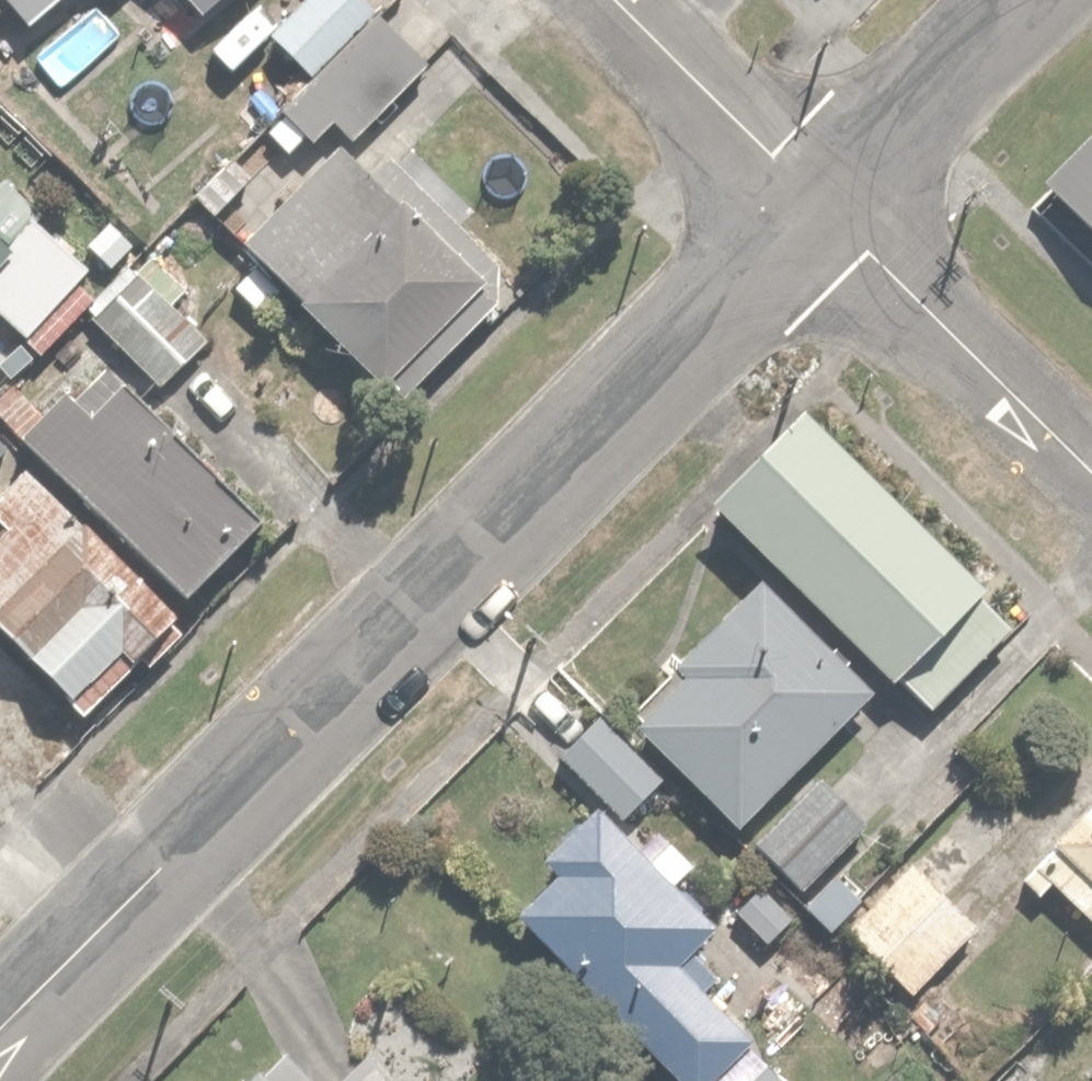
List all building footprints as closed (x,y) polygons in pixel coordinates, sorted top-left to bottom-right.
[(33,26),(60,0),(9,0),(33,26)] [(368,0),(293,0),(264,31),(311,76),(262,127),(295,157),(331,119),(346,132),(422,51),(368,0)] [(1045,171),(1091,219),(1091,125),(1045,171)] [(335,140),(240,232),(407,392),(494,300),(492,249),(401,155),(374,181),(335,140)] [(233,145),(192,192),(233,229),(275,182),(233,145)] [(42,346),(103,281),(40,222),(51,210),(5,167),(0,173),(0,306),(42,346)] [(148,254),(95,318),(174,383),(227,318),(148,254)] [(98,354),(22,430),(190,596),(265,520),(98,354)] [(790,401),(703,493),(927,707),(1015,615),(790,401)] [(74,708),(131,654),(147,672),(193,629),(32,459),(0,488),(0,630),(74,708)] [(682,678),(638,720),(737,823),(872,692),(760,576),(668,664),(682,678)] [(661,777),(596,714),(559,752),(624,815),(661,777)] [(792,878),(863,821),(826,774),(754,831),(792,878)] [(1044,894),(1056,881),(1091,915),(1091,794),(1020,871),(1044,894)] [(514,905),(681,1080),(699,1080),(701,1079),(703,1080),(787,1080),(673,960),(715,921),(600,799),(543,853),(555,866),(514,905)] [(909,855),(847,925),(919,988),(981,919),(909,855)] [(762,878),(739,906),(771,934),(763,943),(828,998),(859,961),(762,878)] [(232,1080),(319,1080),(273,1038),(232,1080)] [(380,1046),(346,1080),(417,1080),(380,1046)]
